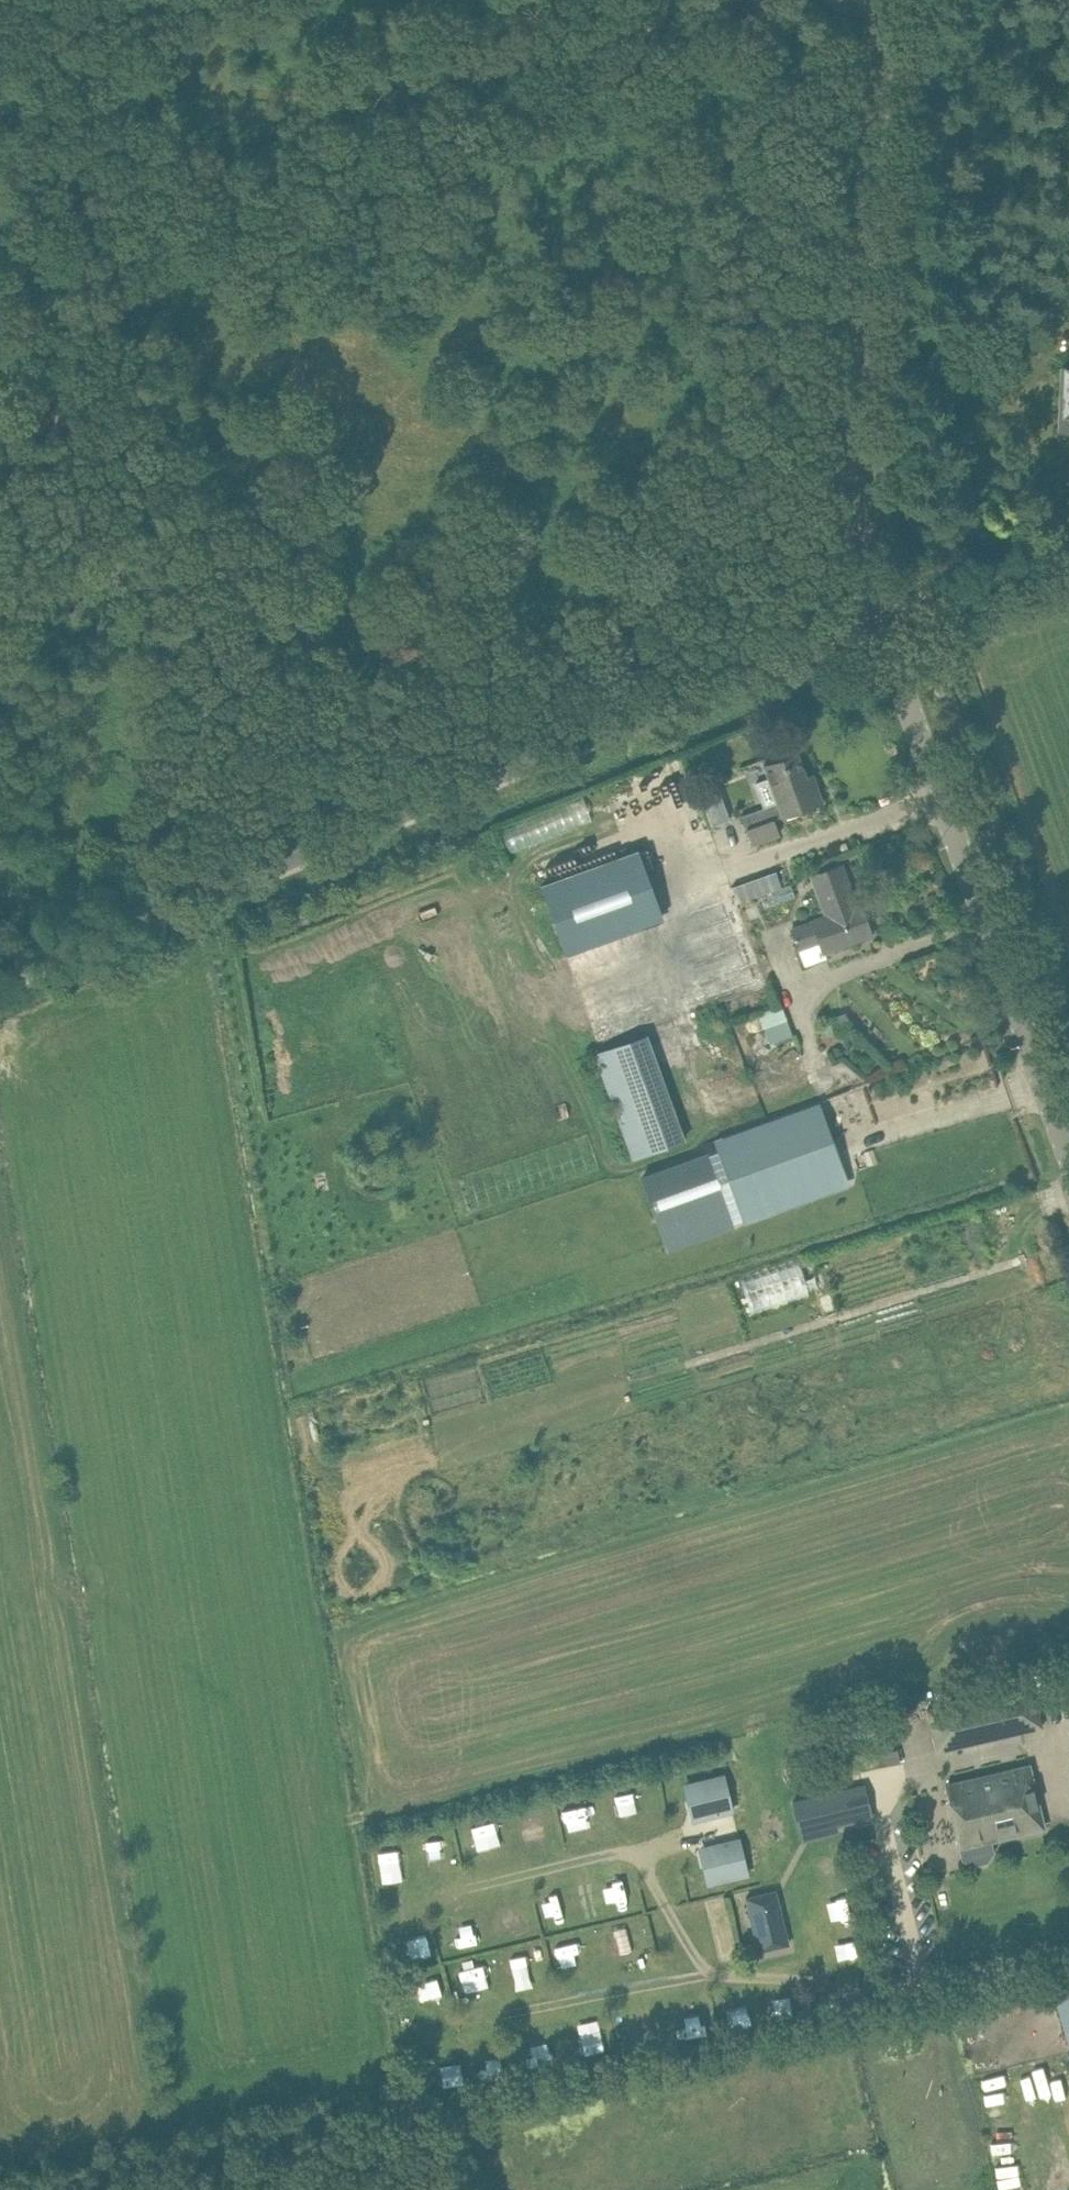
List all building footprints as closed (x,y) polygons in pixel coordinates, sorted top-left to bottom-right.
[(823,801),(816,783),(810,786),(798,753),(764,765),(778,802),(742,815),(752,843),(780,833),(775,819),(823,801)] [(713,824),(729,819),(722,799),(706,805),(713,824)] [(765,980),(759,963),(735,896),(663,922),(637,850),(542,885),(549,906),(568,956),(598,1040),(765,980)] [(825,951),(850,942),(871,934),(860,904),(853,906),(850,898),(854,896),(842,864),(812,875),(827,914),(811,920),(812,922),(791,930),(799,950),(821,942),(825,951)] [(738,881),(743,898),(785,888),(781,870),(738,881)] [(782,1004),(759,1012),(765,1028),(787,1020),(782,1004)] [(787,1020),(765,1028),(770,1043),(792,1035),(787,1020)] [(600,1049),(633,1158),(687,1141),(655,1032),(600,1049)] [(823,1114),(719,1152),(645,1179),(663,1229),(737,1202),(841,1165),(823,1114)] [(752,1310),(812,1293),(803,1259),(743,1275),(752,1310)] [(938,1752),(1044,1727),(1034,1682),(927,1707),(938,1752)] [(898,1748),(882,1751),(885,1765),(901,1762),(898,1748)] [(1030,1762),(946,1783),(962,1849),(1047,1829),(1030,1762)] [(722,1772),(692,1780),(700,1814),(730,1806),(722,1772)] [(829,1791),(794,1799),(803,1833),(873,1817),(863,1773),(840,1778),(841,1783),(828,1786),(829,1791)] [(622,1813),(638,1809),(633,1791),(617,1796),(622,1813)] [(569,1800),(571,1819),(593,1817),(591,1797),(569,1800)] [(499,1823),(474,1826),(477,1849),(502,1846),(499,1823)] [(736,1835),(707,1842),(715,1876),(744,1869),(736,1835)] [(778,1889),(746,1897),(759,1951),(791,1944),(778,1889)] [(486,1924),(457,1927),(459,1948),(488,1945),(486,1924)] [(625,1954),(644,1949),(640,1929),(621,1934),(625,1954)] [(433,1938),(410,1943),(414,1962),(437,1957),(433,1938)] [(519,1977),(540,1970),(533,1949),(513,1955),(519,1977)] [(423,1991),(440,1988),(436,1970),(419,1973),(423,1991)] [(647,2018),(625,2021),(627,2038),(650,2034),(647,2018)]
